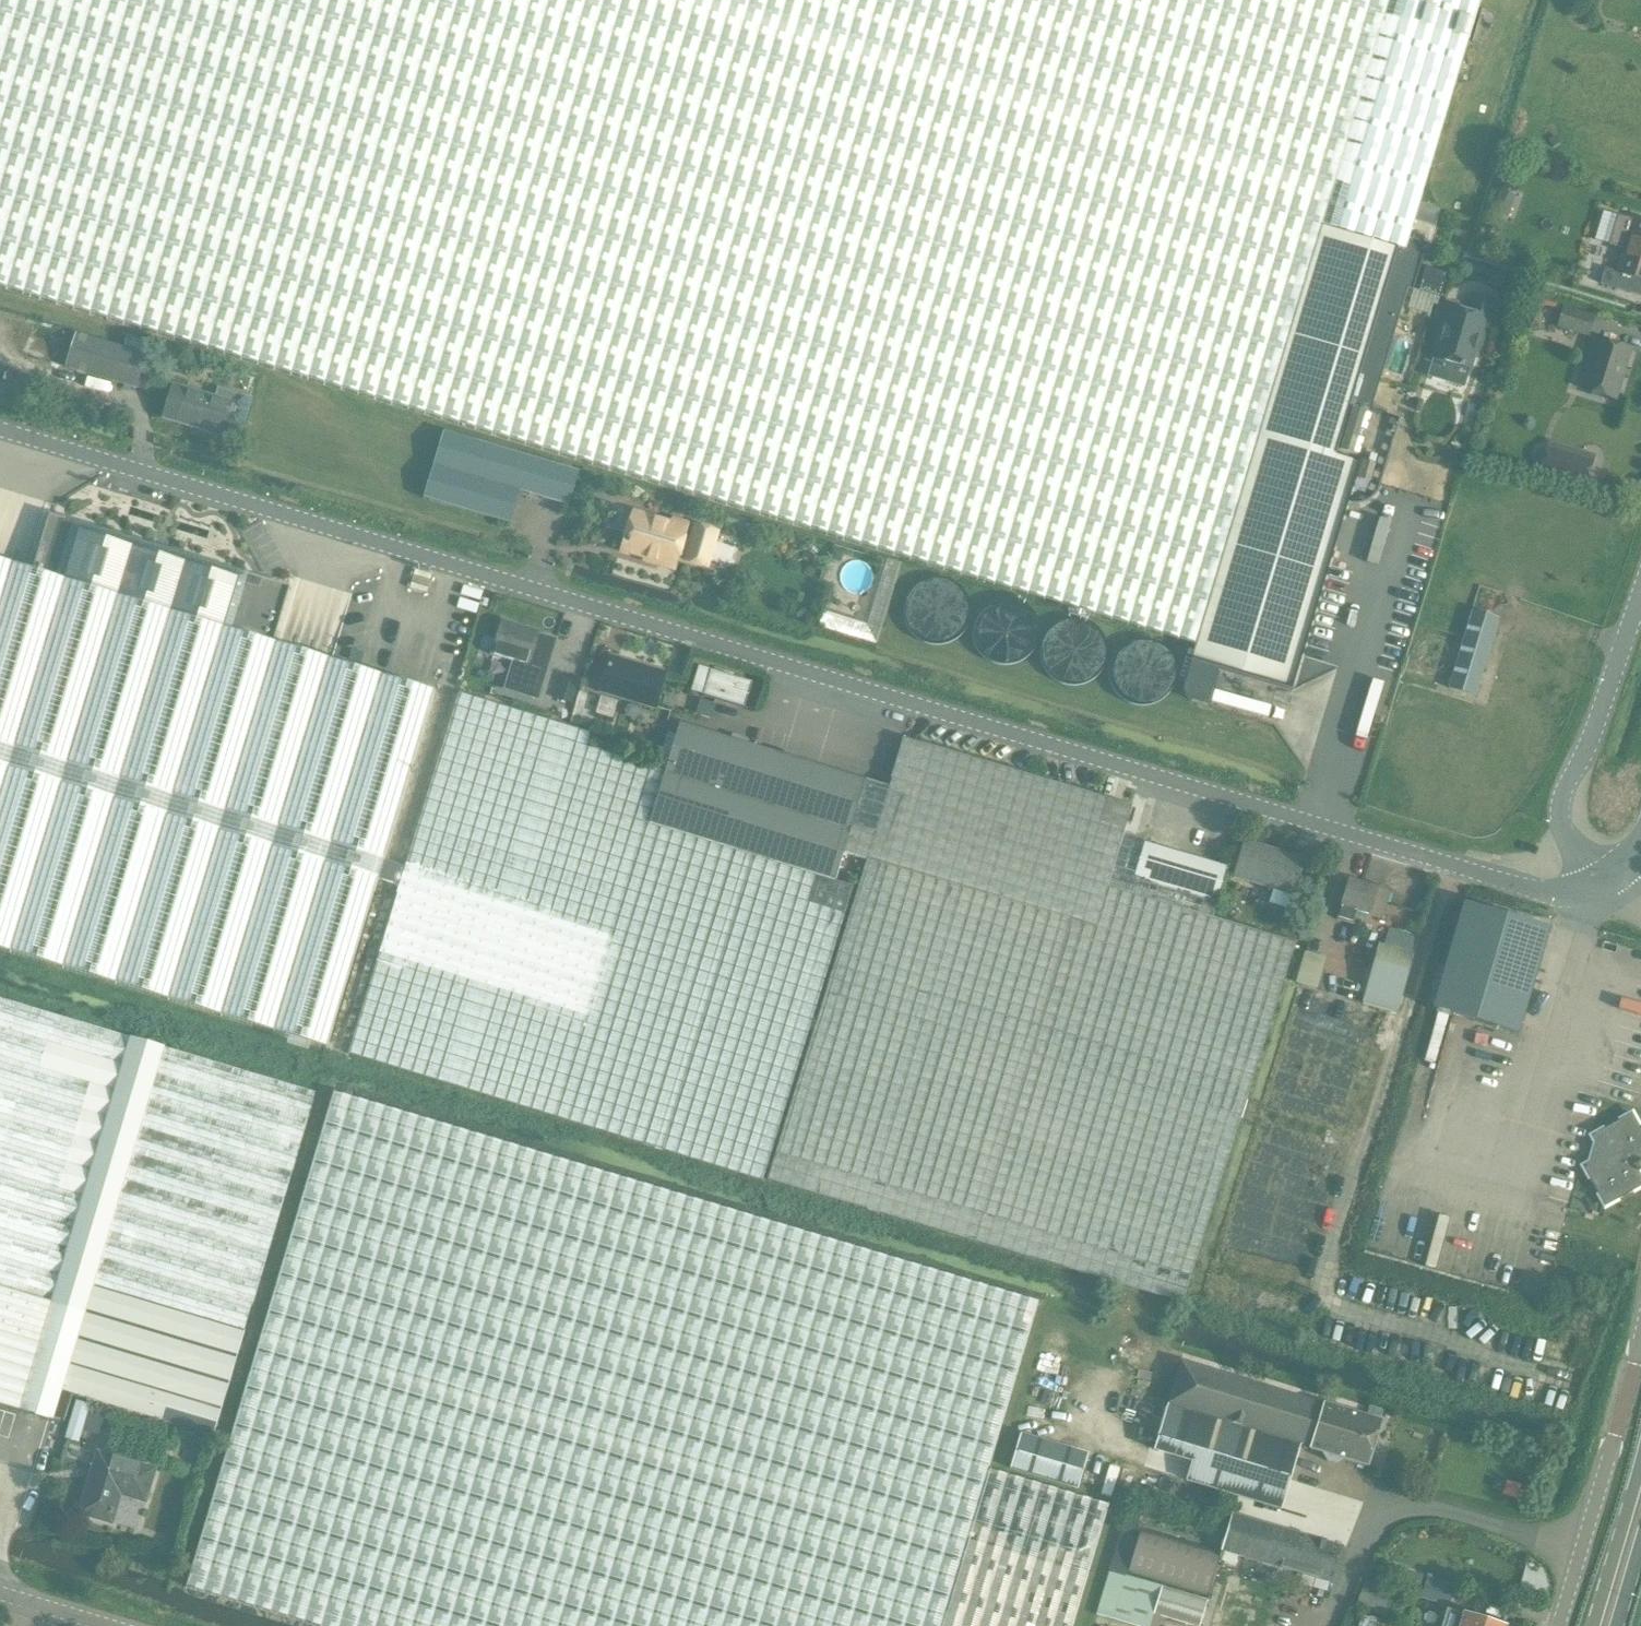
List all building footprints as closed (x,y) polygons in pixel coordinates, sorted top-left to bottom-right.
[(361,395),(1196,645),(1389,0),(0,0),(0,286),(361,395)] [(1184,685),(1193,702),(1207,707),(1218,670),(1291,692),(1347,505),(1348,506),(1379,487),(1400,417),(1372,409),(1407,291),(1413,293),(1423,259),(1413,240),(1408,239),(1417,209),(1480,0),(1389,0),(1196,645),(1184,685)] [(1472,43),(1485,47),(1494,14),(1481,10),(1472,43)] [(1633,219),(1617,215),(1609,244),(1624,249),(1617,272),(1604,268),(1599,285),(1630,294),(1635,278),(1640,280),(1640,222),(1633,219)] [(1418,292),(1439,297),(1445,276),(1424,271),(1418,292)] [(1469,372),(1485,321),(1492,323),(1498,304),(1472,296),(1466,315),(1438,307),(1434,322),(1444,325),(1433,361),(1469,372)] [(1588,338),(1594,317),(1563,308),(1557,328),(1588,338)] [(136,391),(146,358),(73,336),(63,369),(136,391)] [(1613,399),(1627,352),(1596,343),(1582,389),(1613,399)] [(172,388),(162,420),(220,438),(230,405),(172,388)] [(510,525),(519,493),(570,507),(580,473),(444,433),(424,499),(510,525)] [(49,514),(32,571),(273,644),(290,587),(49,514)] [(683,541),(686,533),(635,516),(624,550),(675,567),(679,555),(687,558),(686,561),(707,568),(717,535),(697,528),(692,544),(683,541)] [(328,1048),(435,693),(273,644),(32,571),(0,562),(0,949),(328,1048)] [(1475,697),(1499,620),(1472,612),(1448,688),(1475,697)] [(501,620),(492,656),(515,662),(508,688),(539,697),(555,640),(537,635),(538,631),(501,620)] [(654,709),(665,675),(611,659),(601,692),(654,709)] [(348,1054),(762,1182),(853,889),(836,884),(651,827),(671,758),(653,752),(648,766),(586,747),(590,734),(459,694),(348,1054)] [(545,697),(541,712),(562,719),(566,704),(545,697)] [(651,827),(836,884),(845,855),(868,782),(681,725),(671,758),(651,827)] [(866,862),(768,1180),(1183,1304),(1240,1121),(1246,1100),(1295,943),(1213,918),(1216,905),(1133,881),(1144,843),(1123,837),(1132,807),(904,739),(889,788),(868,782),(845,855),(866,862)] [(1292,895),(1303,858),(1244,841),(1233,877),(1292,895)] [(1144,843),(1133,881),(1216,905),(1227,867),(1144,843)] [(1387,890),(1350,880),(1348,879),(1337,920),(1351,924),(1355,911),(1379,918),(1387,890)] [(1461,904),(1429,1009),(1514,1034),(1545,929),(1461,904)] [(1371,970),(1362,1003),(1397,1012),(1406,980),(1416,940),(1417,936),(1390,928),(1385,946),(1378,944),(1371,970)] [(50,1303),(86,1313),(54,1418),(46,1447),(56,1450),(73,1394),(213,1436),(314,1092),(0,999),(0,1288),(50,1303)] [(990,1472),(1040,1304),(338,1095),(189,1589),(315,1625),(943,1625),(990,1472)] [(1640,1160),(1640,1145),(1624,1114),(1585,1136),(1592,1149),(1589,1160),(1578,1166),(1599,1205),(1637,1184),(1632,1176),(1636,1163),(1640,1160)] [(50,1303),(0,1288),(0,1402),(19,1408),(50,1303)] [(86,1313),(50,1303),(19,1408),(54,1418),(86,1313)] [(1180,1364),(1168,1404),(1302,1444),(1312,1447),(1311,1450),(1322,1454),(1327,1462),(1335,1464),(1344,1459),(1367,1466),(1380,1421),(1324,1405),(1323,1407),(1180,1364)] [(91,1404),(77,1399),(65,1437),(79,1442),(91,1404)] [(1302,1444),(1168,1404),(1154,1450),(1192,1462),(1186,1481),(1283,1510),(1302,1444)] [(1087,1454),(1021,1434),(1010,1469),(1076,1490),(1087,1454)] [(146,1502),(156,1469),(98,1452),(79,1514),(112,1524),(122,1494),(146,1502)] [(990,1472),(943,1625),(1074,1625),(1110,1507),(990,1472)] [(1231,1516),(1220,1550),(1226,1551),(1225,1552),(1332,1584),(1342,1549),(1231,1516)] [(1139,1533),(1127,1572),(1208,1596),(1221,1551),(1220,1551),(1220,1550),(1141,1526),(1139,1533)] [(1096,1614),(1108,1618),(1134,1625),(1150,1625),(1154,1614),(1163,1586),(1126,1574),(1127,1572),(1139,1533),(1121,1527),(1096,1614)] [(1365,1580),(1356,1606),(1385,1617),(1390,1603),(1378,1598),(1382,1586),(1365,1580)] [(1154,1614),(1192,1625),(1199,1625),(1207,1600),(1163,1586),(1154,1614)] [(1442,1625),(1500,1625),(1447,1610),(1442,1625)]
